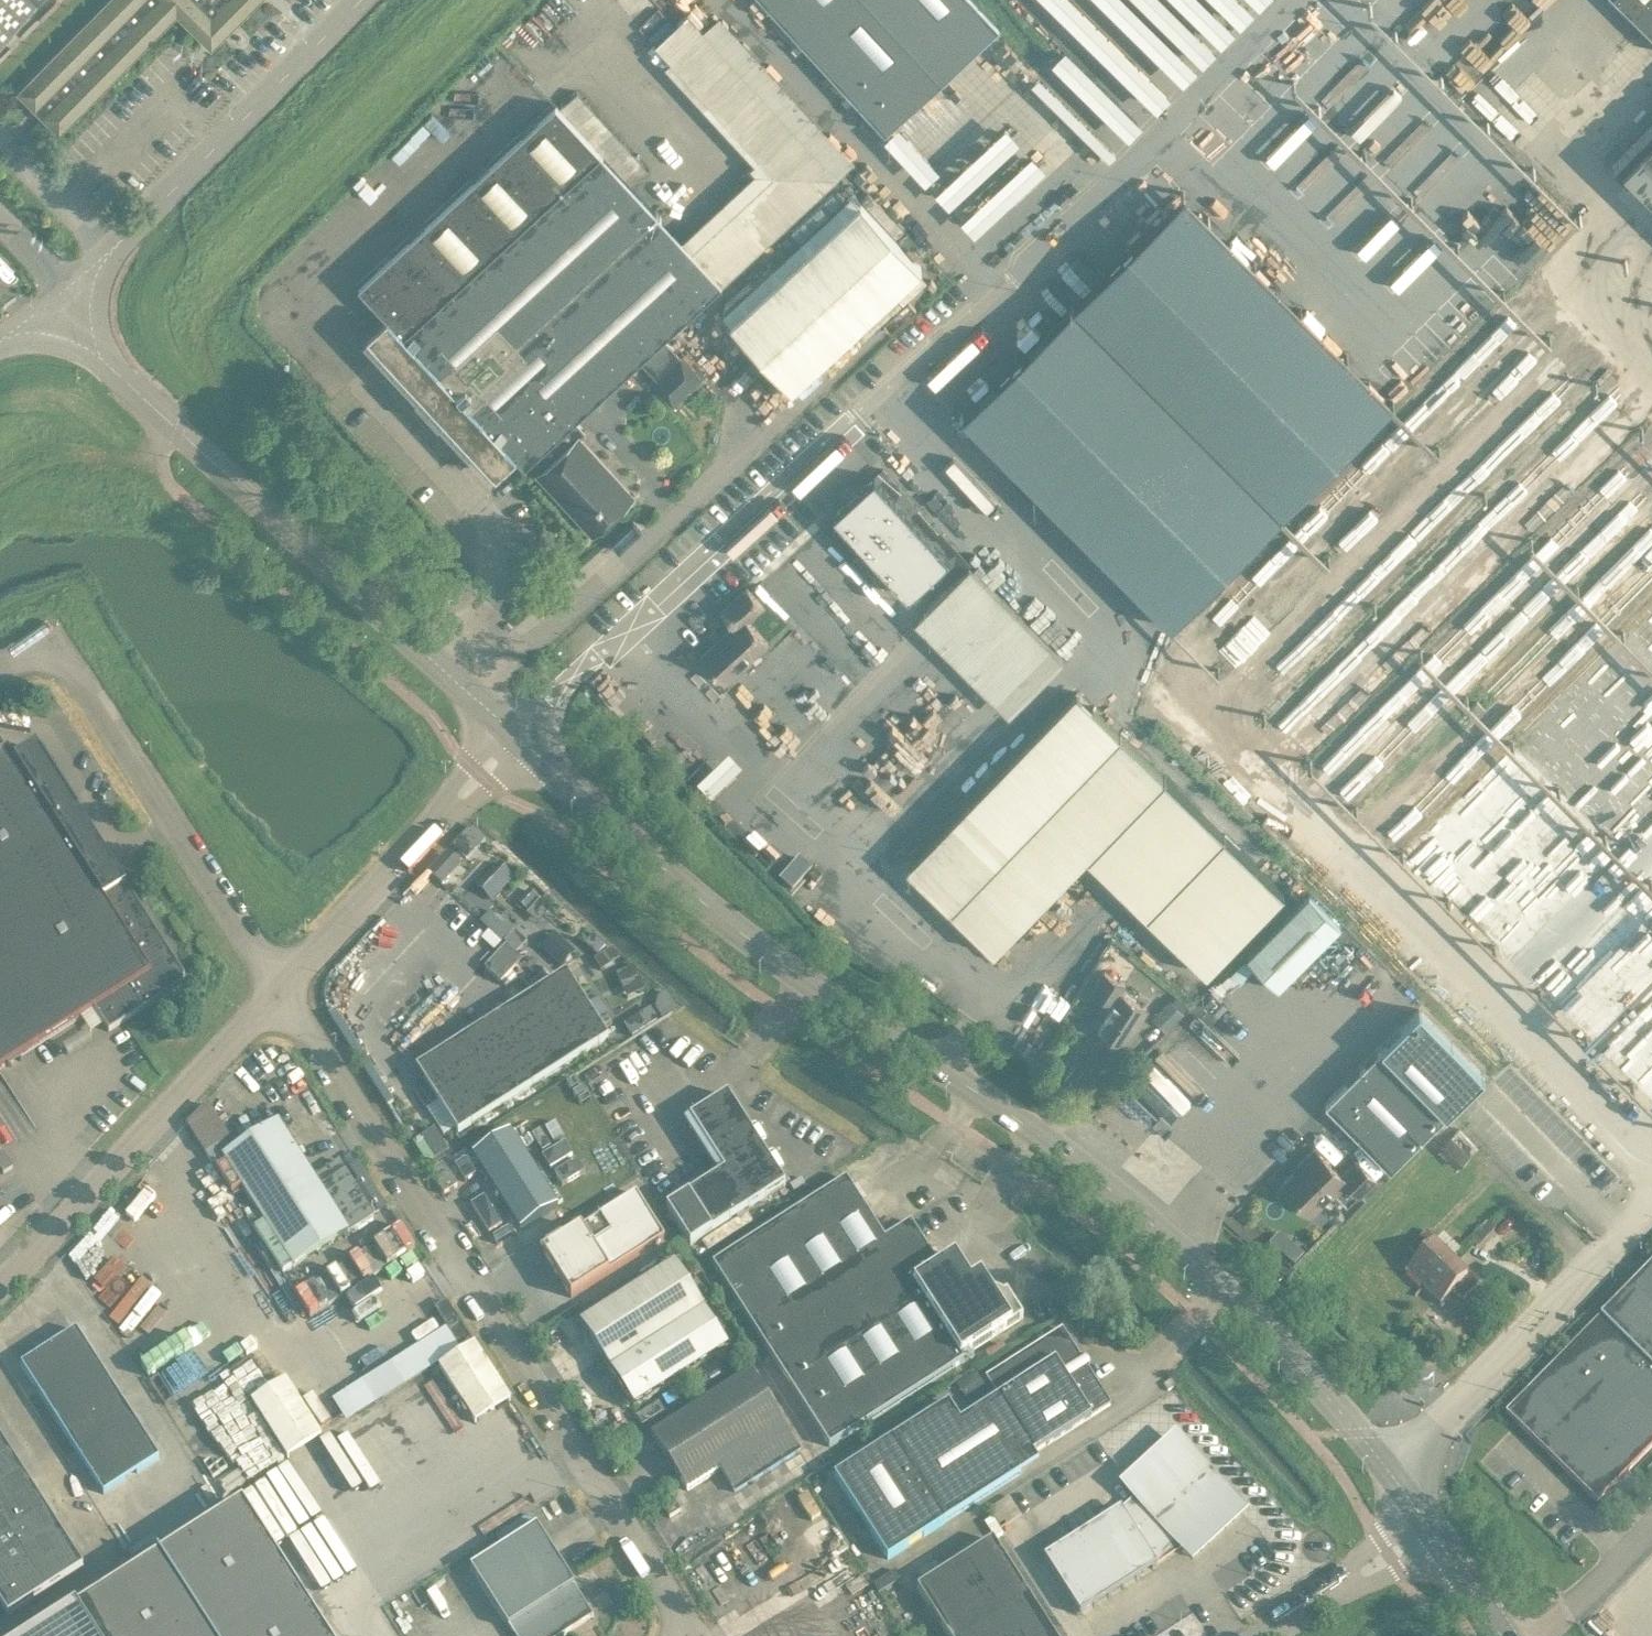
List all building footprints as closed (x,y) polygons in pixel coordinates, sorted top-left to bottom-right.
[(32,0),(0,0),(0,32),(32,0)] [(20,87),(58,126),(176,7),(211,41),(251,0),(106,0),(20,87)] [(978,0),(766,0),(883,127),(998,22),(978,0)] [(1651,31),(1651,0),(1621,0),(1651,31)] [(1598,98),(1612,111),(1649,70),(1634,57),(1598,98)] [(1511,130),(1516,134),(1541,106),(1501,70),(1482,92),(1517,124),(1511,130)] [(465,80),(454,90),(483,121),(494,110),(465,80)] [(647,364),(671,342),(736,281),(727,272),(720,278),(554,99),(357,280),(386,311),(365,330),(495,470),(515,451),(523,460),(528,456),(565,421),(638,354),(647,364)] [(1428,100),(1419,105),(1431,126),(1441,121),(1428,100)] [(409,125),(419,138),(440,123),(430,109),(409,125)] [(1611,161),(1627,176),(1631,172),(1651,193),(1651,120),(1611,161)] [(398,158),(418,139),(406,125),(385,144),(398,158)] [(851,187),(721,307),(791,383),(921,263),(851,187)] [(1391,404),(1181,189),(967,405),(1168,619),(1391,404)] [(1366,311),(1380,324),(1412,289),(1398,275),(1366,311)] [(699,372),(671,342),(647,364),(656,374),(659,371),(677,392),(699,372)] [(565,421),(528,456),(538,468),(537,469),(592,528),(632,491),(577,432),(576,433),(565,421)] [(1590,467),(1605,452),(1595,442),(1586,451),(1590,455),(1584,461),(1590,467)] [(945,552),(894,495),(873,473),(834,508),(907,587),(945,552)] [(968,561),(913,617),(1007,711),(1063,655),(968,561)] [(723,677),(767,637),(747,615),(762,601),(746,583),(721,605),(734,619),(700,651),(723,677)] [(1372,640),(1404,610),(1395,600),(1363,630),(1372,640)] [(874,628),(886,640),(898,629),(887,617),(874,628)] [(811,710),(831,688),(790,651),(770,673),(811,710)] [(1399,704),(1409,713),(1449,671),(1439,662),(1399,704)] [(1282,888),(1162,771),(1075,687),(905,862),(992,946),(1085,851),(1205,968),(1282,888)] [(0,751),(0,1067),(94,1007),(108,1030),(182,982),(184,973),(125,881),(121,883),(74,810),(76,808),(78,811),(79,810),(42,751),(40,752),(42,754),(40,755),(34,747),(16,759),(7,746),(0,751)] [(1599,789),(1638,825),(1651,810),(1651,757),(1628,782),(1616,771),(1599,789)] [(1599,1013),(1651,961),(1651,876),(1608,831),(1624,828),(1622,820),(1611,809),(1596,812),(1589,799),(1577,801),(1580,807),(1539,765),(1532,773),(1535,791),(1514,795),(1523,810),(1511,821),(1517,828),(1493,852),(1498,861),(1493,866),(1496,877),(1503,890),(1492,901),(1498,911),(1530,943),(1533,959),(1551,977),(1562,975),(1599,1013)] [(1339,922),(1307,890),(1245,953),(1277,985),(1339,922)] [(537,895),(525,909),(537,919),(549,905),(537,895)] [(616,964),(622,974),(631,969),(613,940),(596,950),(608,969),(616,964)] [(1241,953),(1226,968),(1236,979),(1251,963),(1241,953)] [(1146,1003),(1120,987),(1125,979),(1123,978),(1125,974),(1114,967),(1112,971),(1102,965),(1089,985),(1109,998),(1095,1021),(1123,1038),(1146,1003)] [(608,1037),(575,986),(425,1082),(458,1132),(608,1037)] [(648,1019),(669,1007),(663,997),(642,1009),(648,1019)] [(1324,1098),(1389,1164),(1483,1070),(1418,1004),(1324,1098)] [(723,1171),(688,1194),(666,1207),(690,1245),(784,1184),(727,1094),(689,1117),(723,1171)] [(1514,1108),(1497,1123),(1509,1135),(1525,1120),(1514,1108)] [(293,1266),(348,1230),(277,1119),(222,1155),(293,1266)] [(1458,1123),(1435,1146),(1453,1165),(1477,1142),(1458,1123)] [(509,1130),(472,1154),(520,1228),(557,1205),(509,1130)] [(1298,1162),(1280,1179),(1310,1209),(1330,1189),(1332,1190),(1346,1177),(1358,1190),(1374,1174),(1355,1155),(1340,1170),(1313,1143),(1296,1160),(1298,1162)] [(3,1172),(12,1166),(4,1153),(0,1155),(0,1168),(3,1172)] [(351,1230),(374,1215),(339,1159),(315,1174),(351,1230)] [(912,1280),(937,1264),(910,1221),(884,1237),(846,1177),(712,1263),(829,1445),(963,1359),(961,1356),(960,1355),(912,1280)] [(145,1183),(132,1194),(147,1211),(160,1200),(145,1183)] [(571,1296),(664,1237),(636,1192),(542,1251),(571,1296)] [(404,1237),(394,1223),(356,1248),(371,1272),(401,1252),(395,1243),(404,1237)] [(1423,1286),(1450,1258),(1433,1242),(1436,1239),(1426,1229),(1408,1247),(1418,1257),(1406,1269),(1423,1286)] [(327,1266),(337,1283),(357,1272),(347,1254),(327,1266)] [(938,1265),(937,1264),(912,1280),(960,1355),(961,1356),(1022,1317),(1006,1291),(996,1298),(980,1273),(970,1279),(954,1254),(938,1265)] [(1450,1258),(1423,1286),(1440,1302),(1452,1290),(1462,1300),(1479,1281),(1469,1271),(1466,1274),(1450,1258)] [(728,1346),(703,1308),(674,1262),(580,1323),(633,1407),(728,1346)] [(1505,1411),(1597,1501),(1651,1445),(1651,1262),(1505,1411)] [(151,1376),(212,1345),(189,1300),(128,1332),(151,1376)] [(20,1364),(103,1493),(158,1457),(76,1328),(20,1364)] [(998,1395),(972,1411),(1014,1476),(1020,1473),(1008,1454),(1028,1441),(1034,1452),(1110,1403),(1061,1328),(986,1376),(998,1395)] [(807,1461),(785,1426),(749,1371),(651,1434),(687,1489),(719,1469),(741,1503),(807,1461)] [(887,1558),(1014,1476),(972,1411),(960,1420),(948,1401),(833,1474),(887,1558)] [(11,1454),(0,1437),(0,1462),(11,1454)] [(1154,1561),(1181,1544),(1192,1555),(1241,1510),(1175,1438),(1125,1483),(1136,1495),(1121,1508),(1120,1507),(1043,1556),(1080,1613),(1156,1564),(1154,1561)] [(11,1454),(0,1462),(0,1501),(29,1482),(11,1454)] [(29,1482),(0,1501),(0,1520),(9,1534),(47,1510),(29,1482)] [(306,1523),(285,1486),(277,1490),(298,1527),(306,1523)] [(996,1526),(1026,1508),(1013,1487),(984,1506),(996,1526)] [(673,1498),(662,1505),(669,1516),(680,1509),(673,1498)] [(242,1503),(76,1609),(34,1635),(327,1635),(242,1503)] [(65,1538),(47,1510),(9,1534),(27,1562),(65,1538)] [(9,1534),(0,1520),(0,1540),(9,1534)] [(593,1615),(573,1584),(574,1584),(536,1524),(470,1566),(508,1626),(509,1625),(515,1635),(560,1635),(593,1615)] [(9,1534),(0,1540),(0,1579),(27,1562),(9,1534)] [(83,1566),(65,1538),(27,1562),(45,1590),(83,1566)] [(1028,1594),(992,1539),(916,1587),(948,1635),(1054,1635),(1028,1594)] [(425,1595),(415,1577),(450,1558),(442,1543),(416,1558),(411,1547),(380,1564),(367,1542),(355,1548),(391,1614),(425,1595)] [(0,1579),(0,1603),(7,1615),(45,1590),(27,1562),(0,1579)]
